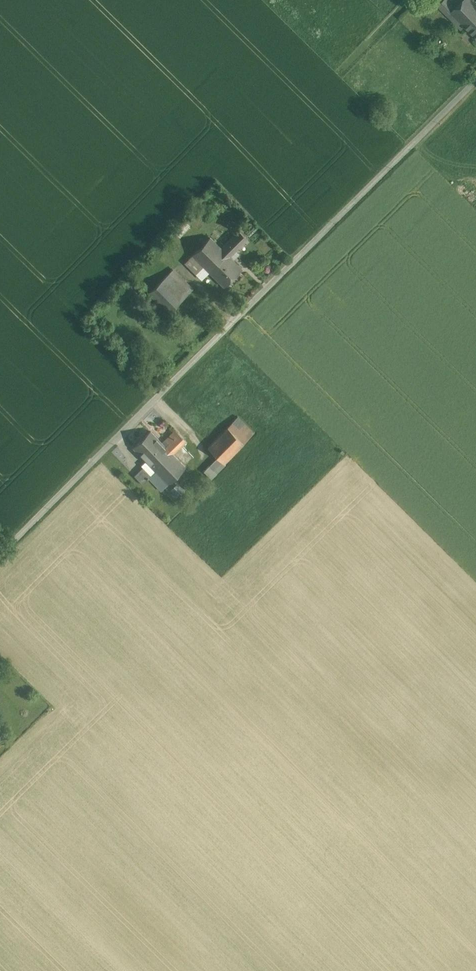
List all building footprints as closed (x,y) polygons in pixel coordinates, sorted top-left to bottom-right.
[(440,4),(449,14),(451,12),(457,6),(451,0),(444,0),(440,4)] [(473,0),(464,0),(457,6),(451,12),(475,38),(475,3),(473,0)] [(238,229),(221,247),(230,256),(248,239),(238,229)] [(221,247),(210,236),(192,255),(209,272),(224,287),(242,268),(230,256),(221,247)] [(209,272),(192,255),(184,263),(202,280),(209,272)] [(193,288),(173,268),(148,292),(167,313),(193,288)] [(254,432),(238,415),(227,426),(244,443),(254,432)] [(244,443),(227,426),(207,445),(218,456),(223,462),(244,443)] [(175,429),(165,438),(168,442),(165,445),(173,453),(173,454),(186,441),(175,429)] [(165,445),(151,431),(134,448),(155,470),(173,453),(165,445)] [(173,454),(173,453),(155,470),(167,483),(174,475),(184,466),(173,454)] [(218,456),(203,471),(210,477),(224,463),(223,462),(218,456)] [(143,466),(134,475),(142,483),(148,477),(151,475),(143,466)] [(167,483),(155,470),(151,475),(148,477),(160,489),(163,486),(167,483)] [(188,489),(174,475),(167,483),(163,486),(176,500),(188,489)] [(0,728),(0,738),(3,741),(8,736),(0,728)]
